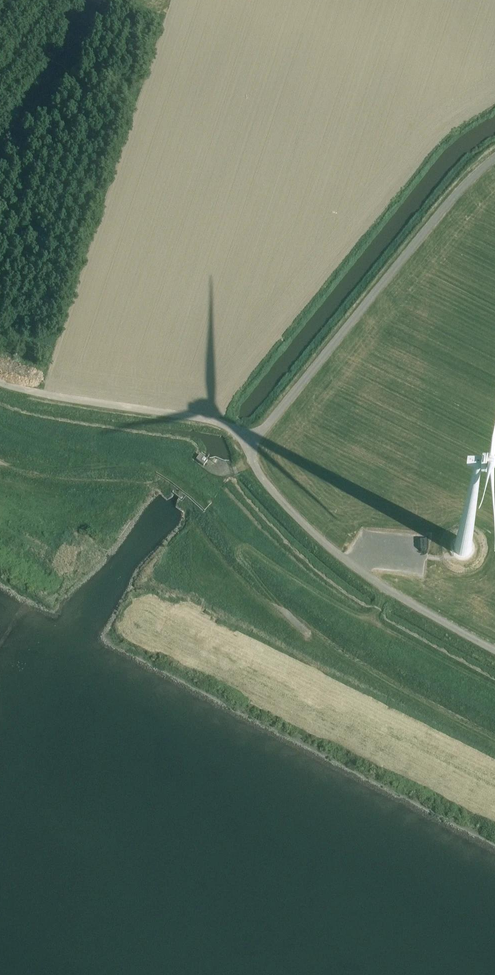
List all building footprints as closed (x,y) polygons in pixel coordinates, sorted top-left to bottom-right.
[(200,455),(197,460),(204,466),(208,461),(200,455)] [(468,560),(472,556),(473,552),(473,547),(471,543),(468,539),(464,538),(459,538),(454,540),(451,543),(449,547),(449,552),(451,557),(455,560),(459,562),(464,561),(468,560)]
